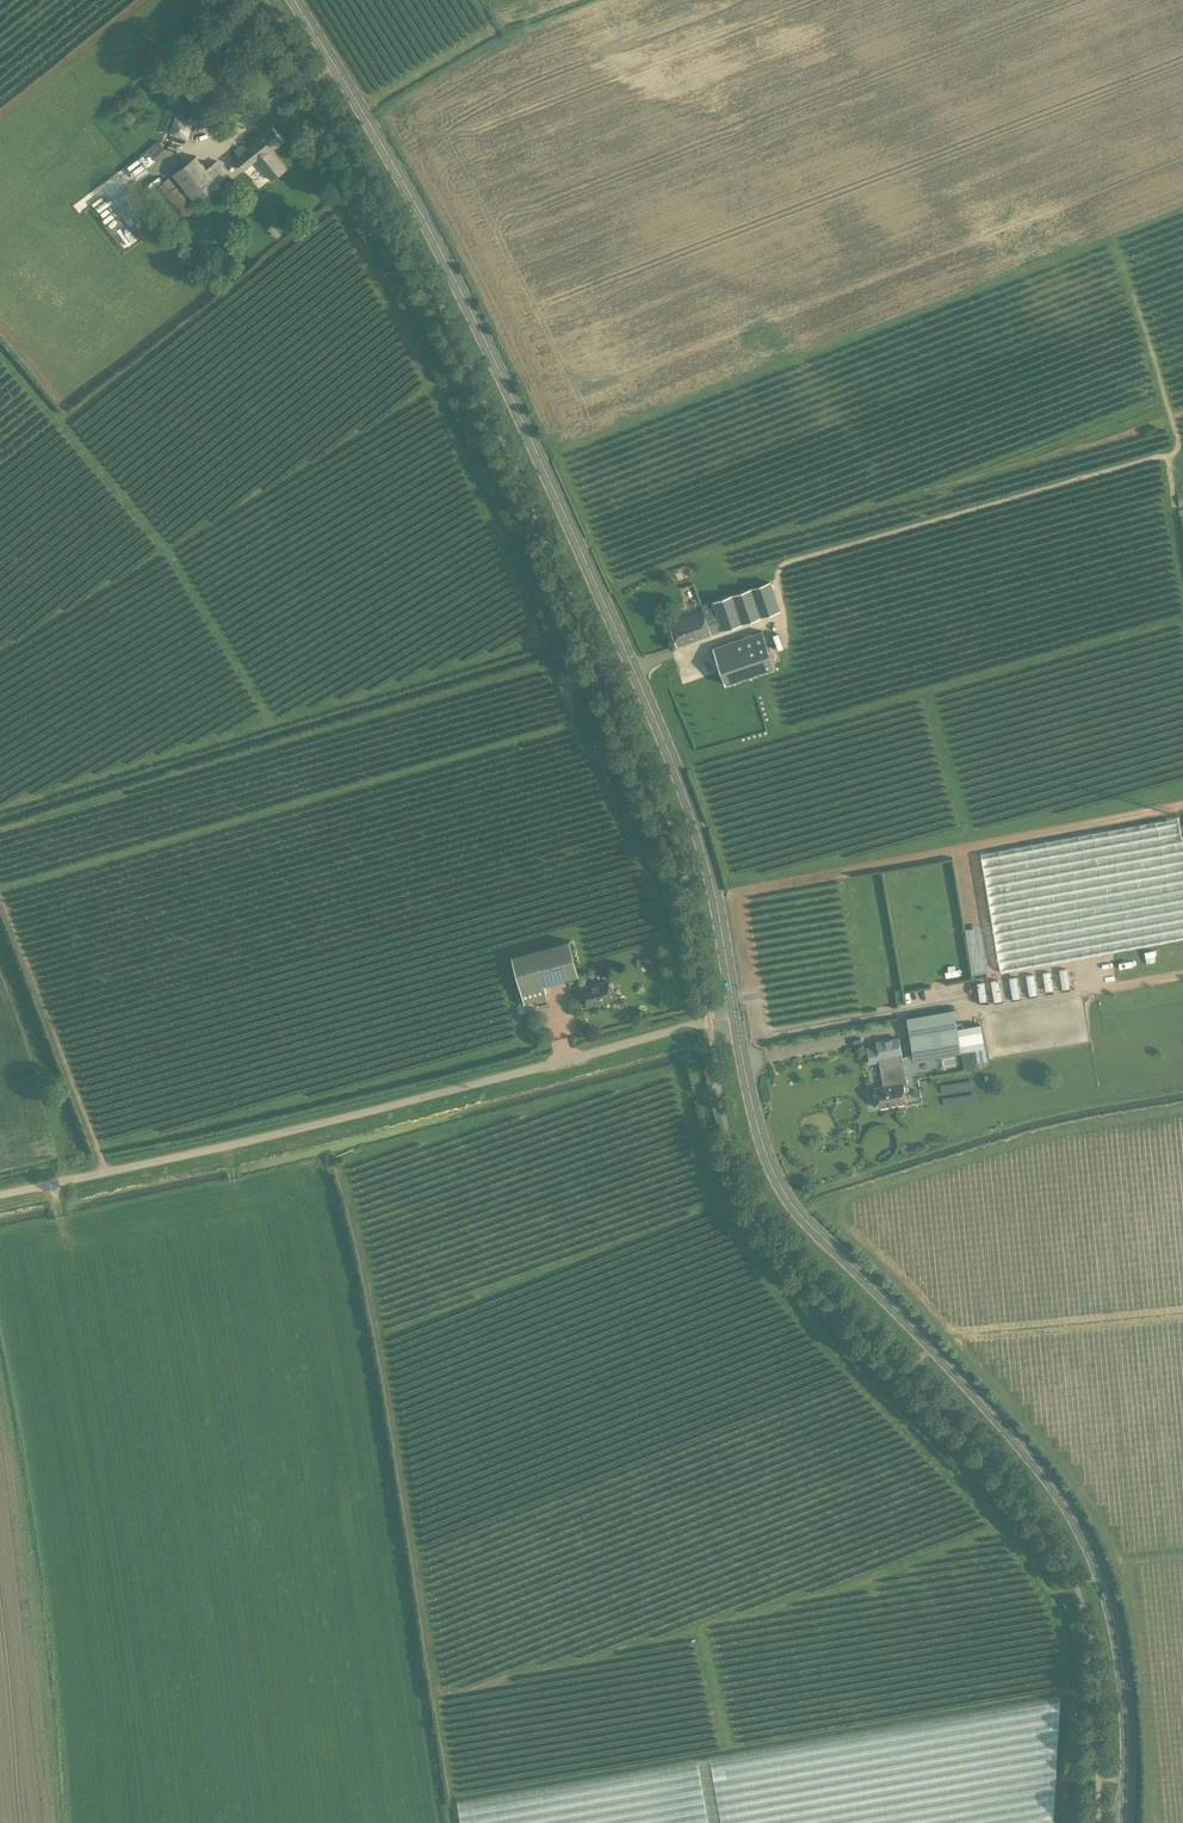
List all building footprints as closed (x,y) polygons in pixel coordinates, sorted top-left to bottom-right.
[(192,123),(193,120),(178,115),(172,132),(190,138),(195,124),(192,123)] [(255,144),(235,160),(243,170),(255,161),(272,180),(285,169),(270,150),(283,140),(274,127),(254,142),(255,144)] [(156,161),(167,151),(157,140),(147,150),(156,161)] [(219,183),(230,174),(218,159),(207,168),(197,155),(173,174),(196,204),(221,185),(219,183)] [(192,207),(169,177),(152,190),(176,220),(192,207)] [(779,610),(769,581),(712,601),(700,604),(703,612),(670,623),(677,645),(710,633),(712,633),(722,630),(779,610)] [(725,684),(775,667),(762,630),(713,648),(725,684)] [(569,940),(512,956),(525,1003),(548,997),(544,984),(579,975),(569,940)] [(972,941),(975,969),(983,968),(979,940),(972,941)] [(1062,989),(1070,987),(1066,968),(1058,969),(1062,989)] [(1051,970),(1043,971),(1045,991),(1053,990),(1051,970)] [(1034,973),(1026,974),(1028,995),(1036,994),(1034,973)] [(1012,998),(1020,997),(1016,976),(1008,977),(1012,998)] [(994,1002),(1002,1000),(998,979),(990,980),(994,1002)] [(613,993),(612,986),(609,986),(607,980),(582,987),(587,1006),(612,999),(611,995),(613,993)] [(983,981),(976,983),(980,1001),(987,1000),(983,981)] [(910,1036),(914,1060),(961,1052),(965,1069),(975,1068),(975,1065),(972,1051),(967,1052),(966,1050),(976,1049),(979,1062),(987,1060),(981,1024),(957,1027),(954,1009),(907,1016),(910,1036)] [(870,1063),(880,1061),(884,1085),(875,1087),(878,1107),(906,1102),(907,1102),(904,1086),(907,1085),(899,1037),(877,1041),(878,1046),(868,1048),(870,1063)]
